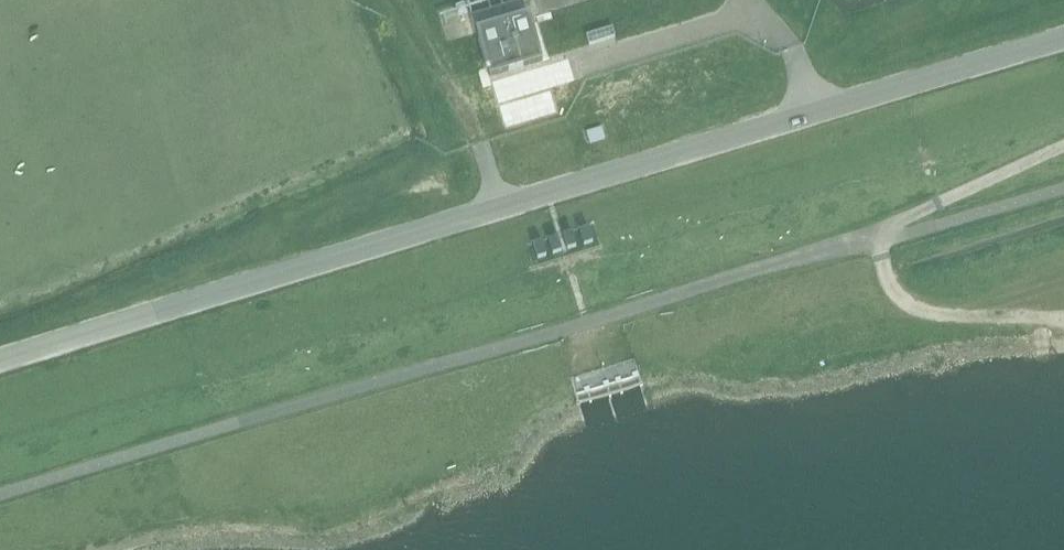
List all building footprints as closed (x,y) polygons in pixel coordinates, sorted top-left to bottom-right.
[(477,33),(490,78),(543,62),(530,17),(529,17),(478,33),(477,33)] [(590,230),(581,233),(585,246),(594,243),(590,230)] [(573,235),(564,238),(568,251),(577,248),(573,235)] [(559,240),(550,242),(554,255),(563,253),(559,240)] [(543,244),(534,247),(538,260),(547,257),(543,244)]
